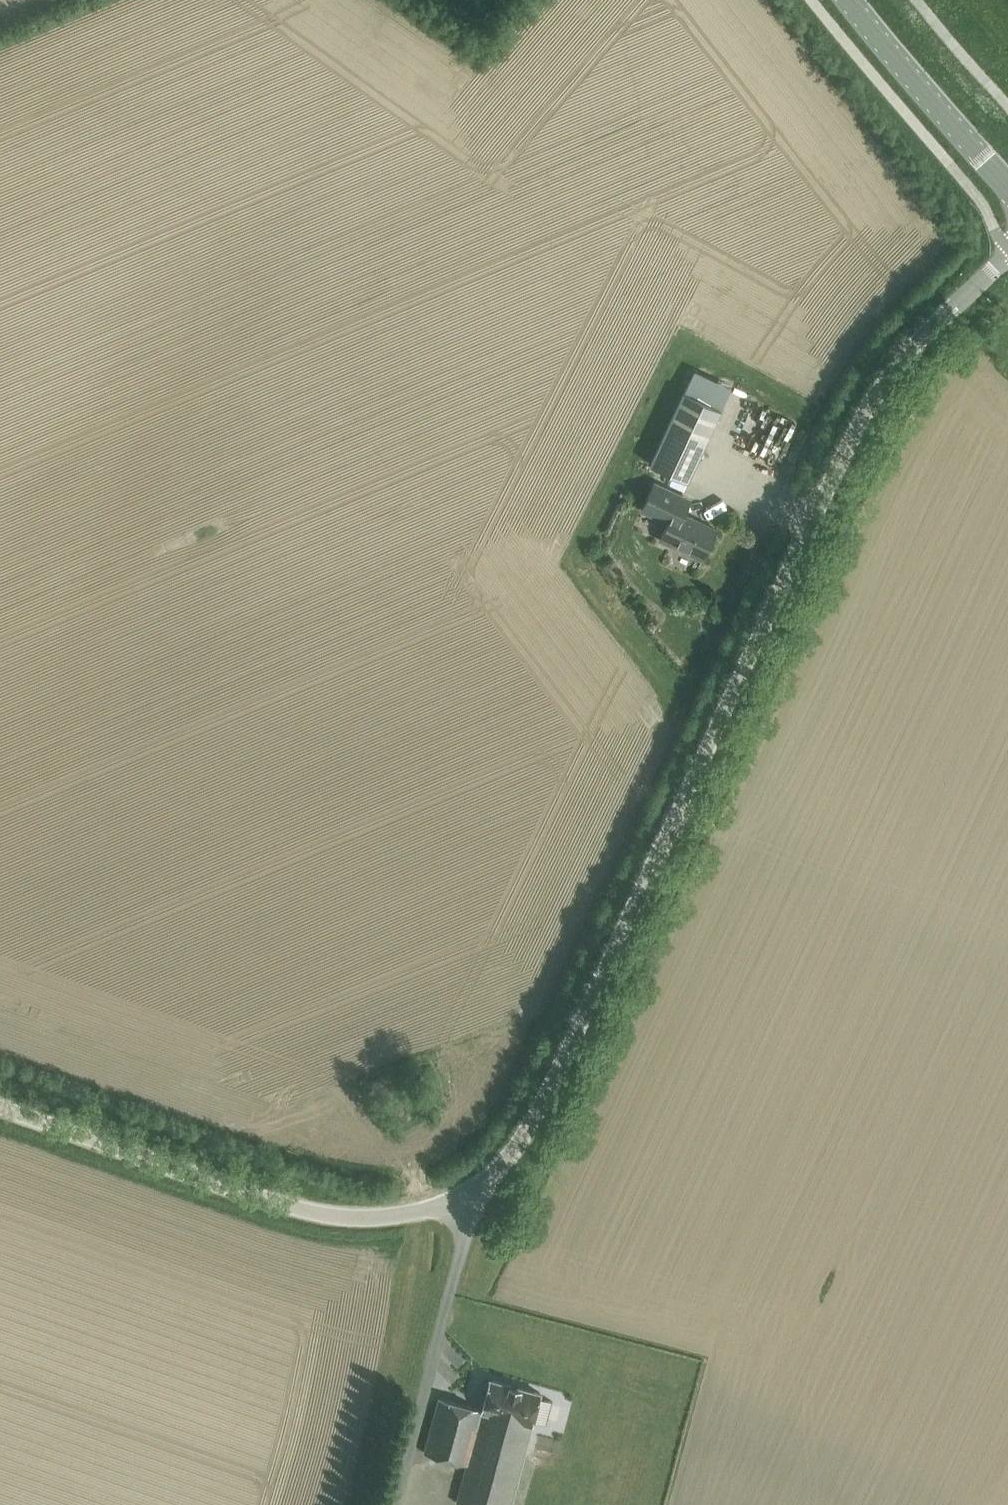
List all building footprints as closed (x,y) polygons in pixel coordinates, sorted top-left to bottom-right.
[(687,482),(721,409),(685,392),(651,465),(687,482)] [(716,530),(676,511),(683,497),(654,483),(641,510),(668,523),(660,540),(703,560),(716,530)] [(466,1466),(456,1503),(463,1504),(510,1504),(540,1394),(490,1381),(481,1411),(439,1399),(424,1455),(466,1466)]
